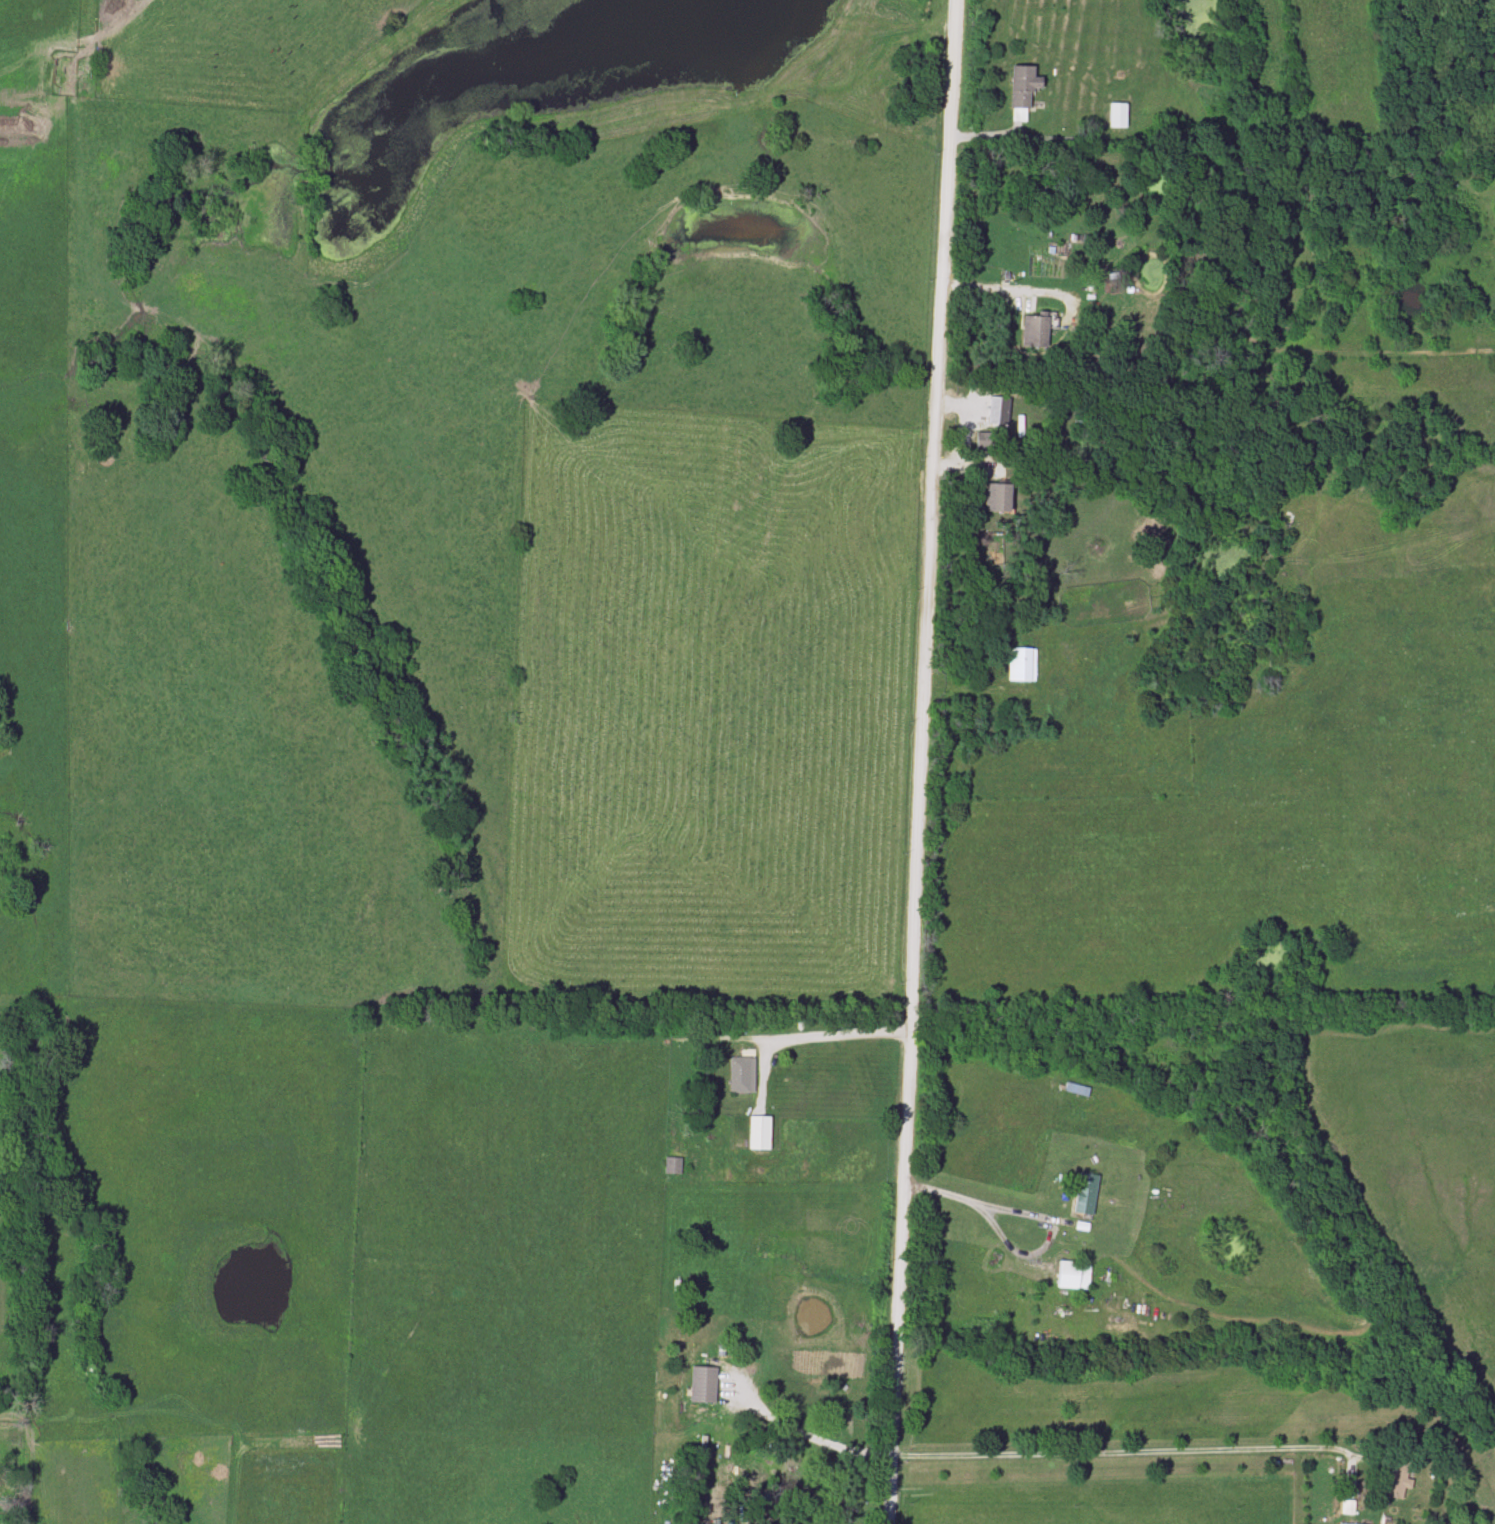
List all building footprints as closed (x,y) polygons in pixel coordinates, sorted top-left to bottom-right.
[(1013,122),(1026,122),(1026,110),(1035,110),(1035,67),(1013,67),(1013,122)] [(1128,105),(1111,105),(1111,129),(1128,129),(1128,105)] [(1049,348),(1050,314),(1024,314),(1023,347),(1049,348)] [(1013,484),(986,484),(986,513),(1013,513),(1013,484)] [(1009,649),(1009,682),(1035,682),(1035,649),(1009,649)] [(755,1057),(730,1057),(730,1093),(755,1093),(755,1057)] [(771,1116),(750,1116),(750,1150),(771,1150),(771,1116)] [(665,1174),(681,1174),(681,1157),(665,1157),(665,1174)] [(1074,1213),(1094,1216),(1098,1175),(1079,1172),(1074,1213)] [(1090,1263),(1058,1262),(1058,1290),(1090,1290),(1090,1263)] [(716,1403),(717,1367),(692,1366),(691,1403),(716,1403)] [(1404,1500),(1411,1462),(1388,1458),(1381,1496),(1404,1500)]
